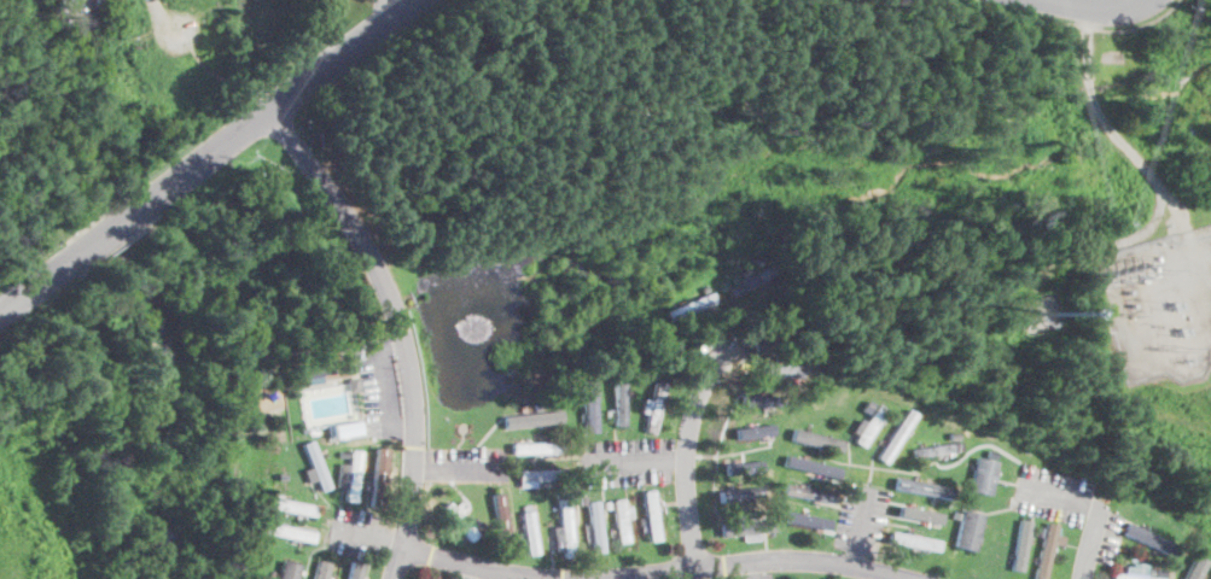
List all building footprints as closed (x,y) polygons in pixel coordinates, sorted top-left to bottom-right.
[(765,261),(759,264),(756,257),(763,255),(765,261)] [(778,274),(735,299),(729,290),(772,265),(778,274)] [(716,302),(669,322),(665,312),(712,292),(716,302)] [(786,332),(787,339),(778,343),(776,335),(741,346),(739,338),(792,320),(796,328),(786,332)] [(257,350),(255,356),(249,353),(251,347),(257,350)] [(803,364),(802,376),(762,374),(763,361),(803,364)] [(331,363),(331,365),(333,365),(334,372),(333,372),(333,373),(302,379),(301,369),(331,363)] [(318,385),(304,387),(303,379),(320,376),(322,376),(322,378),(322,380),(322,384),(318,385)] [(355,392),(348,392),(348,384),(347,380),(347,379),(357,378),(359,391),(355,392)] [(625,378),(625,388),(631,388),(633,398),(627,398),(627,427),(617,427),(616,427),(616,426),(615,379),(625,378)] [(599,431),(587,432),(583,380),(594,379),(599,431)] [(666,393),(663,407),(657,435),(646,433),(651,409),(646,408),(647,398),(652,399),(657,381),(668,385),(666,393)] [(874,403),(868,413),(861,409),(868,398),(874,403)] [(887,410),(863,448),(855,441),(879,404),(887,410)] [(916,415),(886,463),(878,458),(908,410),(916,415)] [(560,411),(561,423),(502,429),(501,419),(560,411)] [(360,433),(344,435),(343,426),(357,422),(360,433)] [(734,427),(735,439),(773,434),(772,422),(734,427)] [(793,427),(791,439),(839,451),(843,439),(793,427)] [(955,441),(945,441),(945,432),(955,431),(955,441)] [(332,487),(322,491),(304,444),(315,440),(332,487)] [(954,452),(955,460),(939,462),(938,455),(915,458),(913,449),(961,441),(962,451),(954,452)] [(557,455),(512,455),(512,444),(557,444),(557,455)] [(999,450),(997,457),(988,456),(989,449),(999,450)] [(362,452),(356,502),(345,501),(348,489),(338,487),(342,463),(350,464),(351,450),(362,452)] [(392,467),(391,474),(385,473),(384,501),(373,501),(375,464),(375,457),(377,450),(389,451),(388,466),(392,467)] [(842,468),(839,479),(788,467),(791,455),(842,468)] [(977,455),(968,490),(990,495),(997,460),(977,455)] [(724,462),(726,474),(762,470),(761,460),(724,462)] [(555,481),(518,481),(518,472),(555,470),(555,481)] [(954,489),(953,501),(895,489),(897,478),(954,489)] [(836,492),(833,502),(782,492),(785,482),(836,492)] [(741,498),(715,502),(714,490),(765,484),(767,495),(753,497),(741,498)] [(642,490),(650,539),(660,538),(653,489),(642,490)] [(513,551),(501,552),(501,548),(497,524),(493,495),(503,493),(513,551)] [(316,508),(315,517),(307,516),(299,514),(266,508),(268,497),(318,507),(316,508)] [(631,543),(621,544),(619,536),(618,528),(613,501),(624,498),(631,543)] [(570,499),(576,556),(565,557),(565,551),(558,552),(555,538),(564,537),(560,501),(570,499)] [(454,507),(456,509),(458,507),(462,511),(460,514),(461,514),(479,534),(470,543),(439,509),(449,501),(454,507)] [(599,502),(605,552),(595,554),(594,540),(588,540),(587,532),(592,532),(589,503),(599,502)] [(899,504),(898,514),(941,522),(942,511),(899,504)] [(962,508),(953,544),(974,550),(983,513),(962,508)] [(788,510),(786,521),(829,530),(832,519),(788,510)] [(540,554),(529,555),(526,540),(525,533),(522,514),(530,511),(532,511),(535,528),(540,554)] [(961,513),(959,521),(953,520),(955,511),(961,513)] [(722,536),(721,524),(772,520),(773,531),(722,536)] [(1030,543),(1030,546),(1027,546),(1027,548),(1021,573),(1011,571),(1013,558),(1020,520),(1032,522),(1029,536),(1027,542),(1030,543)] [(484,527),(478,532),(474,526),(481,521),(484,527)] [(1177,544),(1172,555),(1120,532),(1125,521),(1177,544)] [(316,533),(314,544),(303,542),(293,539),(264,533),(266,522),(290,527),(316,533)] [(1050,556),(1045,578),(1035,578),(1047,522),(1058,525),(1053,543),(1050,556)] [(1043,527),(1042,536),(1034,534),(1036,525),(1043,527)] [(943,539),(939,554),(887,542),(891,527),(943,539)] [(250,539),(240,538),(241,528),(250,530),(251,531),(250,539)] [(1061,544),(1054,543),(1056,533),(1064,536),(1061,544)] [(1190,556),(1188,563),(1177,560),(1180,552),(1190,556)] [(1200,572),(1198,578),(1183,578),(1184,577),(1189,578),(1195,557),(1204,560),(1200,572)] [(277,578),(297,578),(302,562),(283,558),(277,578)] [(328,562),(324,578),(313,578),(319,560),(328,562)] [(367,567),(364,578),(352,578),(356,563),(367,567)] [(1157,571),(1155,578),(1110,578),(1111,575),(1113,575),(1113,573),(1124,574),(1125,567),(1139,569),(1137,577),(1146,578),(1147,569),(1157,571)]
